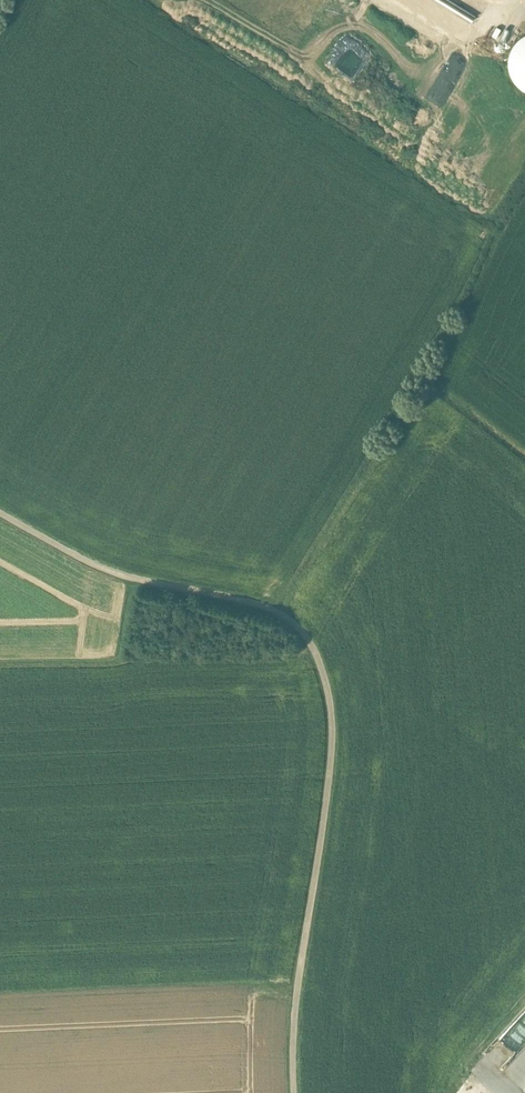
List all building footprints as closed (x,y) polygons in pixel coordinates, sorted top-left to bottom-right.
[(508,41),(522,95),(524,94),(524,37),(508,41)]
